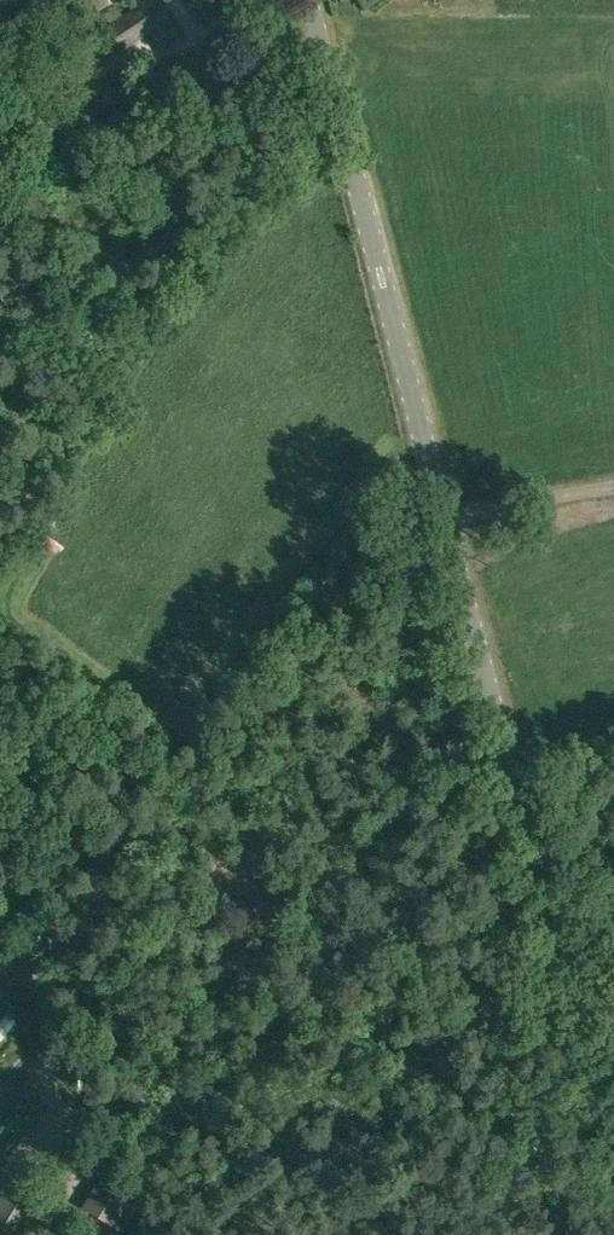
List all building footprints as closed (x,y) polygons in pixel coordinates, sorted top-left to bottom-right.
[(97,12),(111,4),(109,0),(89,0),(97,12)] [(105,25),(121,50),(172,17),(161,0),(145,0),(105,25)] [(70,93),(78,104),(126,73),(112,51),(71,78),(78,88),(70,93)] [(113,1207),(139,1209),(142,1171),(116,1169),(113,1207)] [(35,1202),(3,1183),(0,1188),(0,1234),(15,1234),(35,1202)]
